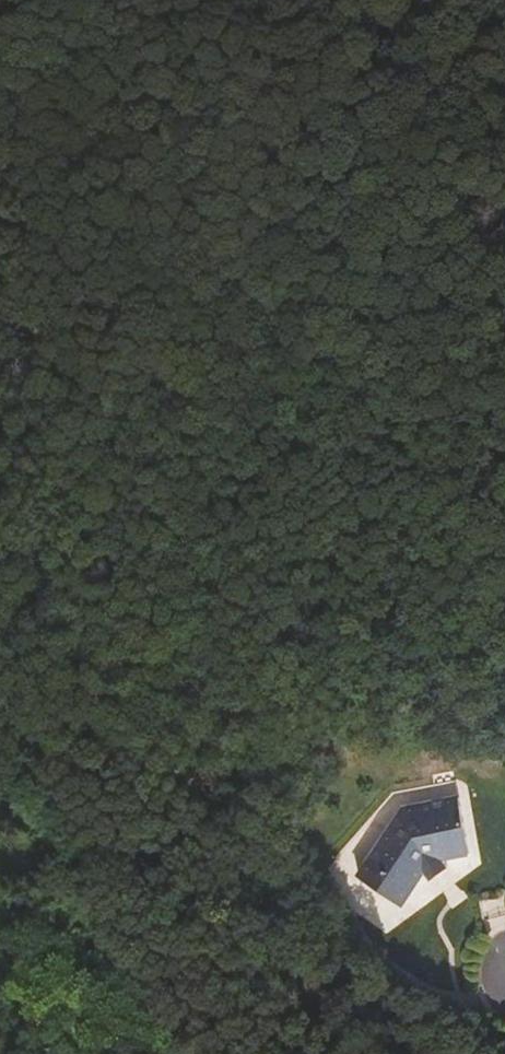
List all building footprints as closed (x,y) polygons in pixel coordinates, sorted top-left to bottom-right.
[(426,864),(430,867),(439,861),(439,855),(471,849),(483,897),(504,893),(504,817),(466,825),(458,792),(397,805),(356,879),(401,906),(426,864)]
